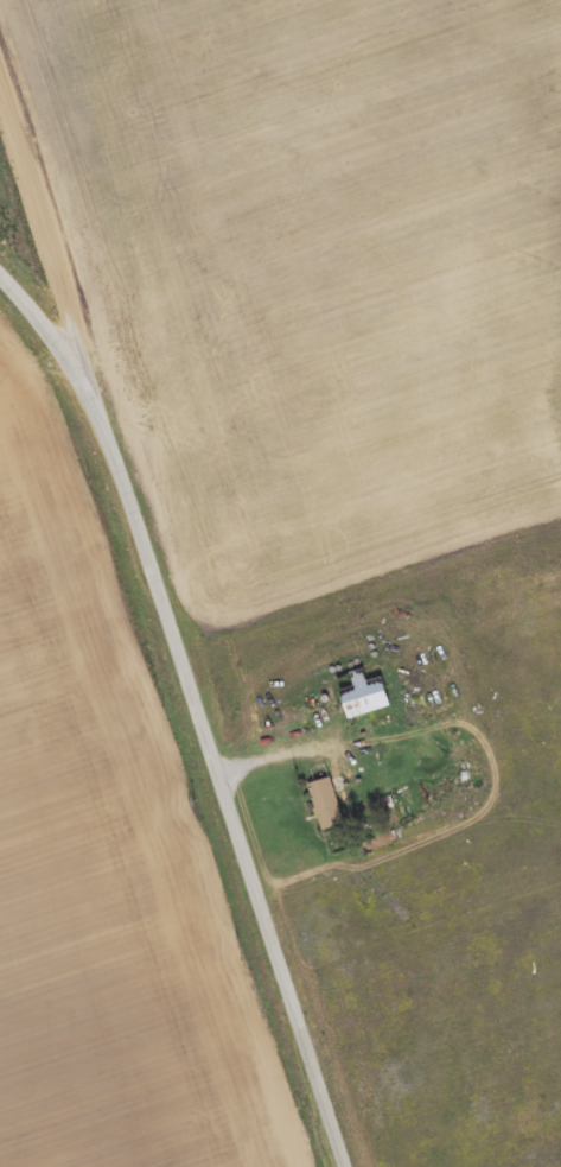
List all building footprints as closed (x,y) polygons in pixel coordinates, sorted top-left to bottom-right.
[(360,683),(357,670),(344,674),(348,689),(332,693),(339,721),(389,706),(381,677),(360,683)] [(315,827),(337,821),(324,767),(309,771),(312,782),(304,784),(315,827)]
